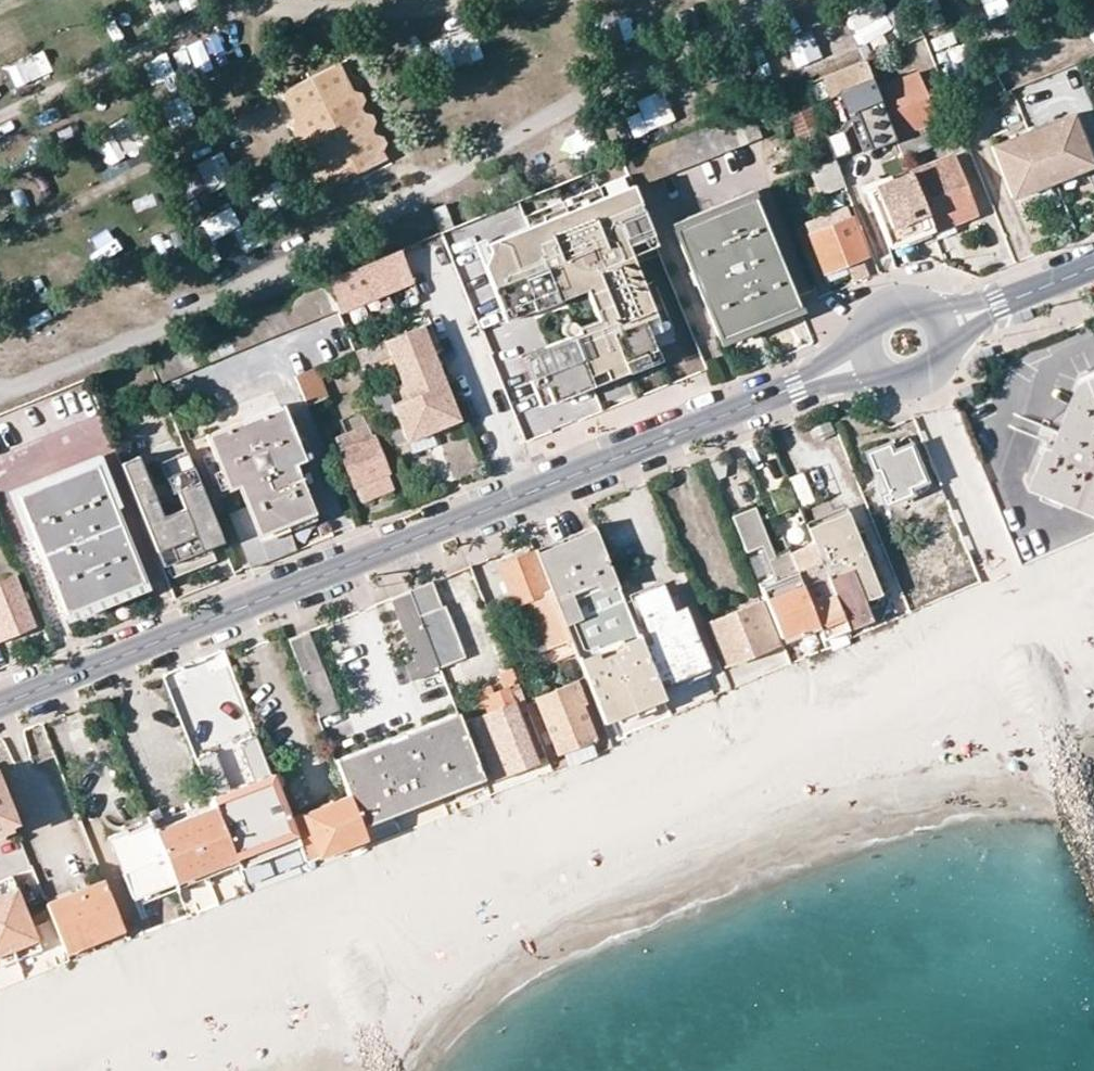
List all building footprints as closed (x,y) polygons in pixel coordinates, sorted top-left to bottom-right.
[(163,21),(192,0),(162,0),(153,7),(163,21)] [(795,81),(842,60),(831,35),(784,57),(795,81)] [(438,67),(484,64),(482,37),(437,40),(438,67)] [(207,52),(190,57),(197,77),(214,72),(207,52)] [(759,91),(782,80),(771,58),(748,70),(759,91)] [(391,156),(345,61),(281,92),(327,187),(391,156)] [(875,89),(864,61),(821,78),(829,96),(848,89),(870,144),(893,135),(875,89)] [(11,89),(1,68),(0,68),(0,94),(11,89)] [(229,70),(208,76),(216,102),(237,96),(229,70)] [(929,147),(921,126),(938,119),(919,72),(875,89),(893,135),(902,158),(929,147)] [(1018,103),(1081,103),(1081,77),(1017,77),(1018,103)] [(833,160),(832,157),(824,137),(806,88),(783,97),(788,110),(785,111),(809,171),(833,160)] [(669,110),(685,105),(681,89),(631,103),(635,116),(624,119),(630,141),(674,129),(669,110)] [(627,174),(632,188),(760,137),(750,113),(622,164),(627,174)] [(1070,175),(1091,166),(1070,116),(991,148),(1012,198),(1033,190),(1030,184),(1068,169),(1070,175)] [(832,157),(848,152),(839,131),(824,137),(832,157)] [(908,174),(913,186),(928,222),(948,214),(951,222),(974,212),(950,157),(908,174)] [(818,198),(844,188),(833,160),(809,171),(818,198)] [(1030,184),(1033,190),(1070,175),(1068,169),(1030,184)] [(632,188),(627,174),(522,216),(526,226),(474,247),(504,322),(584,290),(596,320),(575,328),(577,332),(518,356),(538,406),(590,386),(657,359),(647,336),(669,327),(651,281),(641,285),(629,255),(655,245),(632,188)] [(908,174),(866,191),(888,246),(931,229),(928,222),(913,186),(908,174)] [(753,199),(750,192),(672,224),(674,231),(753,199)] [(749,327),(798,308),(753,199),(674,231),(718,339),(749,327)] [(860,258),(866,256),(846,203),(803,220),(823,272),(837,267),(844,264),(860,258)] [(443,204),(429,210),(439,234),(440,233),(453,228),(443,204)] [(928,222),(931,229),(951,222),(948,214),(928,222)] [(219,269),(238,259),(246,276),(270,265),(250,225),(235,233),(232,226),(204,240),(219,269)] [(413,282),(400,250),(348,271),(324,280),(337,312),(413,282)] [(860,258),(844,264),(850,280),(867,274),(860,258)] [(331,312),(320,287),(268,309),(278,334),(331,312)] [(800,314),(798,308),(749,327),(718,339),(720,346),(800,314)] [(439,385),(446,383),(422,325),(416,327),(439,385)] [(360,367),(389,356),(400,384),(406,399),(439,385),(416,327),(355,352),(360,367)] [(295,376),(294,376),(306,405),(324,398),(313,369),(295,376)] [(1064,433),(1043,427),(1039,437),(1048,441),(1031,483),(1046,489),(1047,485),(1067,493),(1066,496),(1093,507),(1093,384),(1091,377),(1085,380),(1064,433)] [(403,439),(407,445),(462,423),(446,383),(439,385),(453,418),(430,427),(403,439)] [(400,384),(394,387),(400,401),(406,399),(400,384)] [(401,436),(403,439),(430,427),(453,418),(439,385),(406,399),(400,401),(378,411),(391,440),(401,436)] [(284,523),(311,512),(292,465),(302,461),(279,407),(206,436),(221,470),(227,487),(236,484),(246,507),(229,514),(250,569),(265,563),(294,552),(287,531),(284,523)] [(345,442),(337,445),(360,500),(374,495),(392,487),(370,436),(348,446),(345,442)] [(894,499),(891,492),(922,480),(905,438),(866,453),(872,471),(876,471),(875,485),(883,504),(894,499)] [(173,475),(192,468),(186,452),(166,460),(173,475)] [(34,537),(18,496),(94,467),(111,507),(118,504),(98,456),(8,492),(27,540),(34,537)] [(150,539),(155,537),(166,564),(172,578),(199,567),(194,556),(211,549),(210,548),(216,546),(223,543),(192,468),(173,475),(188,512),(163,523),(137,457),(120,463),(150,539)] [(18,496),(34,537),(41,534),(46,552),(41,553),(65,611),(96,598),(141,580),(111,507),(94,467),(18,496)] [(788,476),(800,508),(824,499),(812,467),(788,476)] [(221,470),(212,474),(219,490),(227,487),(221,470)] [(891,492),(894,499),(925,487),(922,480),(891,492)] [(1046,489),(1043,497),(1062,504),(1066,496),(1067,493),(1047,485),(1046,489)] [(761,504),(730,517),(775,628),(789,622),(793,632),(796,638),(817,629),(822,640),(846,629),(811,542),(804,546),(784,495),(761,504)] [(284,523),(287,531),(314,520),(311,512),(284,523)] [(806,529),(811,542),(846,629),(870,620),(863,601),(879,594),(846,512),(829,520),(806,529)] [(654,680),(641,648),(607,564),(593,529),(561,542),(534,553),(558,611),(574,651),(602,719),(616,714),(612,706),(641,695),(645,702),(660,696),(654,680)] [(41,534),(34,537),(41,553),(46,552),(41,534)] [(161,566),(166,564),(155,537),(150,539),(161,566)] [(194,556),(199,567),(215,560),(211,549),(194,556)] [(512,562),(499,567),(514,604),(543,592),(529,555),(512,562)] [(11,577),(0,582),(0,641),(11,637),(32,628),(11,577)] [(65,611),(67,619),(144,588),(141,580),(96,598),(65,611)] [(428,583),(411,590),(443,669),(466,660),(444,606),(438,608),(428,583)] [(667,681),(703,665),(679,612),(667,616),(657,588),(646,593),(634,598),(652,644),(641,648),(654,680),(665,676),(667,681)] [(411,590),(392,598),(417,661),(407,665),(413,680),(443,669),(411,590)] [(870,620),(879,613),(882,606),(879,594),(863,601),(870,620)] [(776,645),(759,603),(731,614),(708,624),(724,664),(776,645)] [(789,622),(775,628),(779,638),(793,632),(789,622)] [(306,632),(287,640),(318,718),(336,711),(306,632)] [(476,704),(481,715),(460,724),(476,763),(477,766),(482,776),(482,779),(492,775),(495,779),(534,762),(516,713),(526,709),(511,670),(496,676),(502,690),(486,696),(488,700),(476,704)] [(574,683),(534,698),(556,753),(594,738),(580,707),(583,705),(574,683)] [(194,705),(186,684),(168,692),(176,712),(194,705)] [(612,706),(616,714),(645,702),(641,695),(612,706)] [(348,798),(355,814),(477,766),(476,763),(460,724),(457,715),(384,744),(335,763),(348,798)] [(255,780),(270,774),(256,737),(240,743),(255,780)] [(211,801),(213,807),(232,857),(294,832),(289,821),(276,789),(271,775),(270,774),(255,780),(244,784),(227,790),(212,756),(196,763),(206,790),(211,801)] [(355,814),(358,824),(482,776),(477,766),(355,814)] [(279,771),(271,775),(276,789),(285,785),(279,771)] [(211,801),(206,790),(195,794),(199,806),(211,801)] [(9,829),(6,824),(12,822),(0,791),(0,832),(9,829)] [(355,814),(348,798),(316,811),(289,821),(294,832),(304,858),(363,836),(358,824),(355,814)] [(153,831),(173,881),(232,857),(213,807),(186,818),(153,831)] [(147,816),(150,824),(161,821),(158,810),(146,813),(147,816)] [(121,825),(124,834),(150,824),(147,816),(121,825)] [(124,834),(109,839),(130,891),(160,879),(164,884),(173,881),(153,831),(150,824),(124,834)] [(304,858),(294,832),(232,857),(246,893),(308,869),(304,858)] [(37,948),(9,875),(0,879),(0,963),(37,948)] [(130,891),(135,904),(176,888),(173,881),(164,884),(160,879),(130,891)] [(45,904),(63,948),(121,926),(104,882),(67,896),(45,904)] [(165,1062),(144,1060),(134,1036),(0,1023),(0,1070),(144,1070),(165,1062)]
